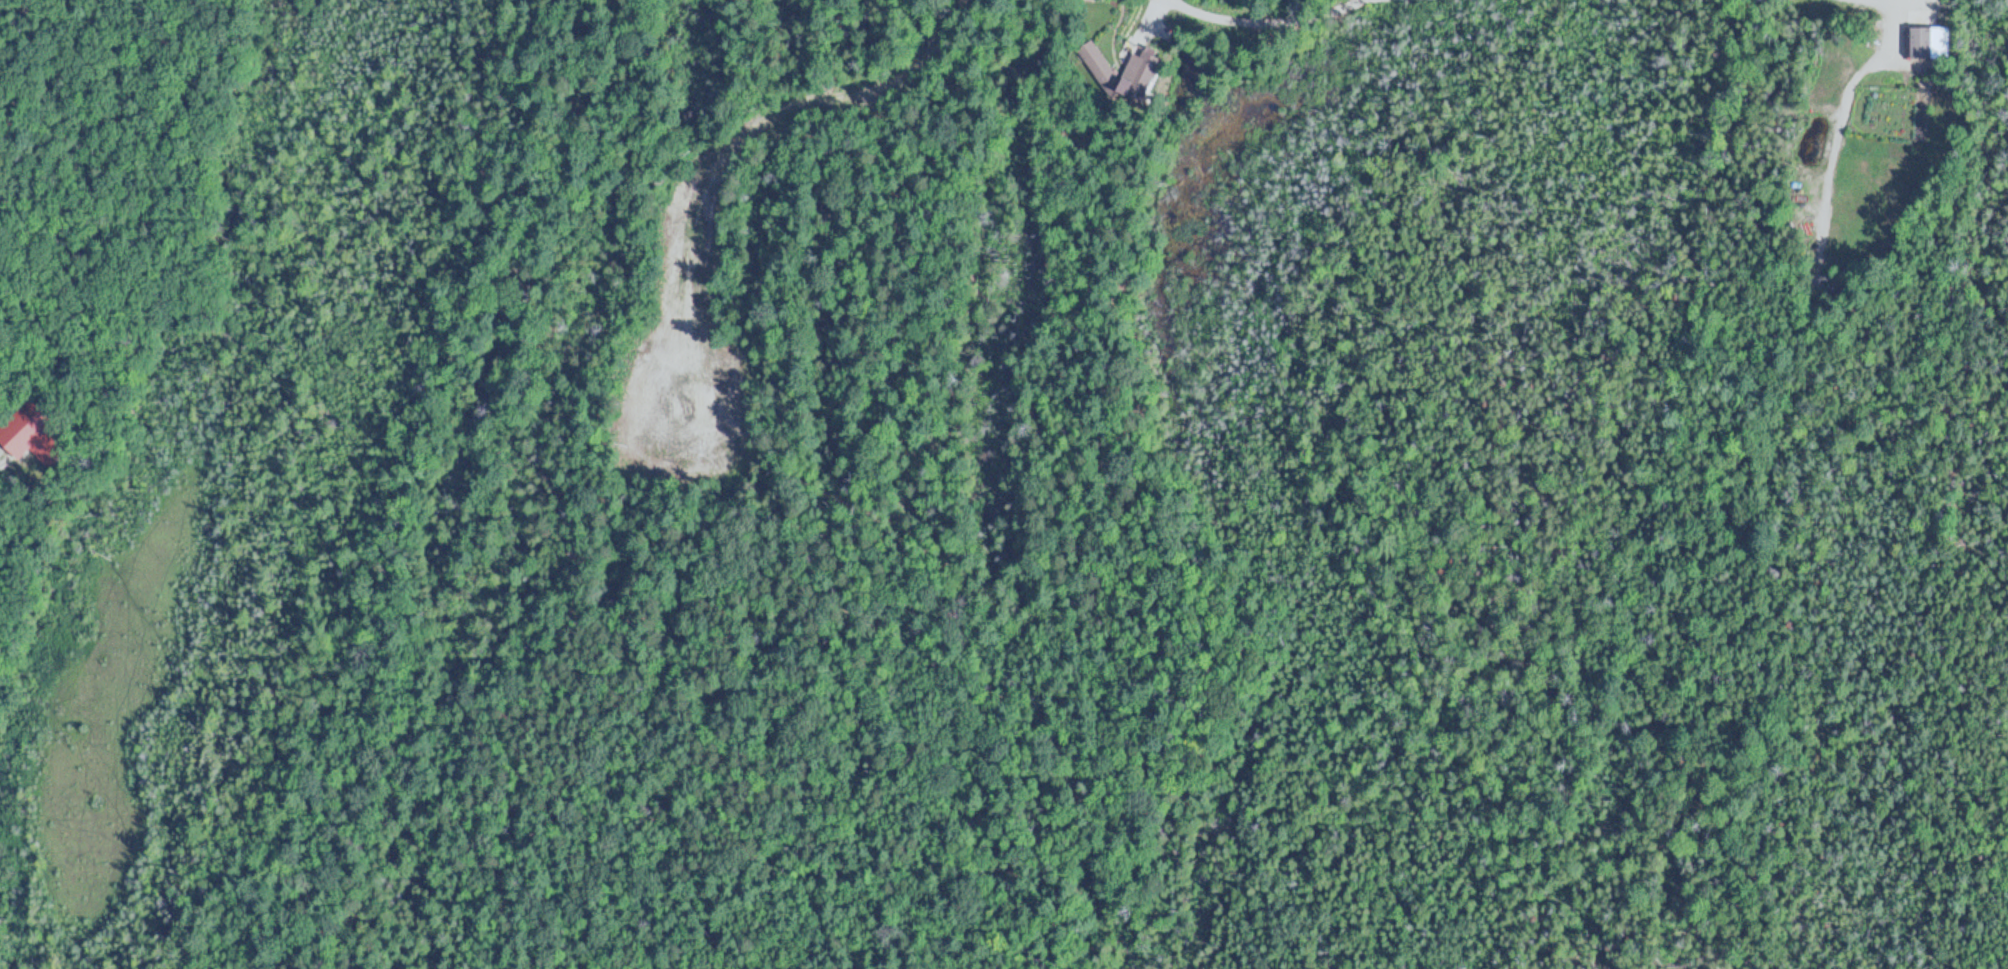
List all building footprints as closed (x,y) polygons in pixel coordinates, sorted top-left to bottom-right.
[(1907,26),(1907,58),(1950,58),(1950,26),(1907,26)] [(1120,75),(1091,41),(1078,52),(1108,86),(1120,75)] [(1128,76),(1134,79),(1129,92),(1151,100),(1169,55),(1150,48),(1147,56),(1138,52),(1128,76)] [(21,459),(30,449),(51,469),(67,452),(46,433),(57,422),(27,393),(0,422),(0,439),(21,459)]
